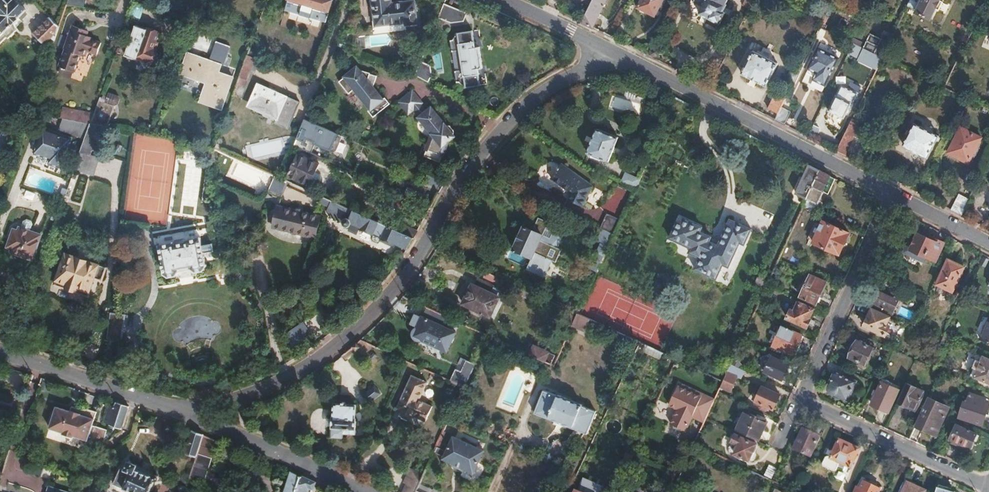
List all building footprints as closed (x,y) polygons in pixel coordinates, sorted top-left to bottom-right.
[(25,11),(14,1),(9,6),(3,0),(1,2),(0,1),(0,45),(7,38),(4,35),(6,33),(4,31),(25,11)] [(334,0),(333,0),(288,0),(286,9),(292,10),(291,13),(319,22),(320,19),(327,22),(334,0)] [(376,27),(406,24),(407,26),(418,25),(415,2),(392,5),(391,0),(373,0),(376,27)] [(638,7),(648,11),(648,12),(648,13),(649,14),(651,14),(652,16),(655,15),(659,8),(661,9),(665,0),(642,0),(638,7)] [(719,22),(724,12),(723,11),(726,3),(727,0),(694,0),(694,1),(703,6),(699,13),(719,22)] [(752,0),(746,0),(743,6),(748,9),(752,0)] [(943,1),(942,0),(910,0),(907,6),(931,18),(935,8),(939,10),(943,1)] [(822,22),(830,7),(820,2),(814,14),(820,17),(818,20),(822,22)] [(468,13),(445,4),(439,18),(452,23),(465,21),(468,13)] [(50,51),(56,33),(59,27),(50,19),(34,35),(50,51)] [(155,51),(158,44),(155,43),(159,31),(149,27),(147,28),(136,24),(126,55),(137,59),(139,56),(151,61),(152,59),(154,58),(155,57),(157,53),(155,51)] [(65,50),(58,67),(61,68),(72,73),(73,73),(80,55),(84,57),(86,51),(95,54),(99,44),(89,40),(89,38),(79,34),(80,31),(72,28),(63,50),(65,50)] [(453,52),(461,51),(464,72),(456,74),(458,85),(460,84),(466,86),(466,88),(482,86),(480,70),(483,69),(480,48),(476,48),(473,32),(457,34),(458,36),(453,41),(451,41),(453,52)] [(883,56),(890,42),(882,38),(875,53),(883,56)] [(181,73),(207,82),(200,101),(222,109),(233,77),(218,71),(220,64),(224,65),(230,46),(217,41),(210,60),(188,53),(181,73)] [(883,56),(875,53),(864,47),(858,58),(877,68),(883,56)] [(822,92),(838,58),(818,48),(808,68),(816,72),(809,86),(822,92)] [(766,86),(778,62),(754,50),(741,73),(766,86)] [(240,98),(251,66),(257,68),(259,60),(247,55),(233,95),(240,98)] [(421,62),(415,76),(429,83),(432,76),(431,67),(421,62)] [(70,79),(72,73),(61,68),(58,75),(70,79)] [(364,97),(374,109),(384,101),(375,89),(369,82),(372,74),(361,71),(359,68),(340,83),(350,95),(356,90),(363,99),(364,97)] [(809,86),(816,72),(808,68),(801,82),(809,86)] [(375,89),(379,77),(372,74),(369,82),(375,89)] [(278,119),(287,98),(257,86),(248,107),(278,119)] [(853,103),(859,93),(846,86),(841,88),(830,110),(844,116),(852,102),(853,103)] [(780,107),(788,92),(779,87),(771,103),(780,107)] [(421,104),(423,103),(413,91),(401,101),(405,106),(403,109),(408,115),(415,109),(421,104)] [(609,108),(640,116),(644,104),(612,95),(609,108)] [(299,104),(287,98),(278,119),(290,125),(299,104)] [(421,104),(415,109),(421,117),(428,112),(421,104)] [(783,123),(790,111),(781,106),(780,107),(774,118),(783,123)] [(454,135),(454,129),(451,125),(445,125),(432,108),(428,112),(421,117),(420,118),(433,134),(426,154),(441,160),(448,141),(454,136),(454,135)] [(90,124),(93,115),(62,110),(60,119),(90,124)] [(849,145),(858,126),(856,125),(858,120),(853,118),(837,150),(838,151),(845,154),(849,145)] [(322,142),(327,130),(304,120),(299,133),(293,147),(306,152),(312,138),(322,142)] [(938,135),(915,123),(904,145),(927,156),(938,135)] [(92,148),(100,126),(90,124),(84,141),(83,145),(92,148)] [(948,151),(968,162),(982,137),(961,126),(948,151)] [(619,136),(598,127),(588,151),(609,160),(619,136)] [(60,168),(71,139),(43,129),(34,154),(50,160),(49,164),(60,168)] [(347,138),(327,130),(322,142),(342,151),(347,138)] [(316,156),(322,142),(312,138),(306,152),(316,156)] [(93,174),(99,157),(90,154),(91,152),(92,148),(83,145),(75,167),(93,174)] [(857,160),(861,151),(849,145),(845,154),(857,160)] [(288,177),(309,186),(319,165),(297,155),(294,164),(292,162),(289,169),(291,170),(288,177)] [(560,162),(549,176),(570,191),(567,198),(581,205),(591,185),(560,162)] [(807,199),(821,171),(811,166),(792,205),(793,205),(792,208),(801,213),(805,205),(806,202),(807,199)] [(829,194),(836,178),(821,171),(807,199),(819,204),(820,200),(824,192),(829,194)] [(636,188),(640,179),(625,173),(622,182),(636,188)] [(283,196),(289,182),(288,182),(275,176),(269,190),(283,196)] [(962,214),(969,199),(959,194),(952,209),(962,214)] [(820,213),(825,202),(820,200),(819,204),(807,199),(806,202),(805,205),(820,213)] [(387,227),(345,207),(331,201),(328,207),(351,217),(349,223),(360,228),(360,229),(373,235),(372,238),(373,242),(374,243),(375,243),(376,242),(379,240),(380,238),(381,238),(380,241),(393,247),(395,243),(407,249),(408,246),(413,239),(387,227)] [(318,240),(323,219),(278,207),(273,228),(318,240)] [(615,233),(621,220),(608,214),(602,227),(602,228),(615,233)] [(671,240),(692,249),(690,254),(701,259),(696,271),(718,280),(724,266),(730,268),(741,244),(746,246),(753,230),(731,220),(719,247),(710,243),(712,238),(701,233),(703,228),(681,218),(671,240)] [(418,231),(391,219),(387,227),(413,239),(414,237),(418,231)] [(30,232),(32,225),(31,221),(27,220),(24,222),(21,229),(30,232)] [(840,254),(850,232),(824,221),(814,242),(840,254)] [(514,248),(544,261),(556,235),(543,230),(541,233),(524,225),(514,248)] [(11,252),(33,259),(41,235),(30,232),(21,229),(19,228),(18,231),(14,230),(8,247),(12,248),(11,252)] [(615,233),(602,228),(597,240),(601,242),(590,267),(598,270),(609,246),(615,233)] [(934,263),(944,243),(929,235),(928,237),(919,233),(916,237),(912,235),(905,252),(923,260),(925,256),(930,258),(929,260),(934,263)] [(206,267),(204,254),(213,252),(212,244),(202,246),(201,238),(185,241),(184,240),(183,238),(175,239),(175,241),(174,243),(159,246),(164,275),(168,278),(175,276),(179,271),(191,269),(196,273),(203,272),(206,267)] [(101,279),(105,266),(66,252),(55,283),(77,291),(79,287),(89,291),(94,276),(101,279)] [(138,267),(136,252),(127,253),(129,268),(138,267)] [(516,261),(518,256),(507,253),(506,258),(516,261)] [(939,278),(956,286),(967,262),(951,253),(939,278)] [(801,296),(817,303),(827,283),(810,275),(801,296)] [(463,304),(490,316),(503,290),(494,286),(494,285),(477,277),(474,285),(472,284),(463,304)] [(875,303),(894,312),(901,298),(882,289),(875,303)] [(810,318),(814,309),(799,302),(795,311),(791,310),(788,317),(808,327),(811,320),(810,318)] [(124,336),(127,311),(111,309),(108,334),(124,336)] [(864,325),(886,336),(890,326),(886,325),(890,317),(872,309),(864,325)] [(573,327),(587,332),(592,318),(577,313),(573,327)] [(448,351),(456,331),(424,316),(415,336),(448,351)] [(980,338),(988,342),(988,320),(980,338)] [(774,345),(794,355),(795,353),(797,354),(805,338),(803,337),(803,335),(783,326),(774,345)] [(951,346),(956,337),(945,332),(941,341),(951,346)] [(876,349),(854,339),(850,347),(853,349),(850,356),(860,360),(858,365),(864,367),(870,353),(874,355),(876,349)] [(365,353),(372,346),(360,340),(354,346),(345,354),(350,356),(358,349),(365,353)] [(660,359),(663,353),(660,353),(646,346),(643,352),(660,359)] [(550,363),(554,355),(552,355),(552,353),(538,347),(538,348),(534,347),(531,354),(539,358),(550,363)] [(783,379),(790,364),(772,356),(765,371),(783,379)] [(984,356),(982,362),(977,360),(974,367),(979,369),(975,376),(988,382),(988,358),(984,356)] [(124,372),(125,360),(118,359),(117,371),(124,372)] [(742,378),(745,371),(731,364),(721,386),(731,390),(737,376),(742,378)] [(469,376),(455,370),(451,381),(464,387),(469,376)] [(856,381),(835,372),(829,386),(849,395),(856,381)] [(427,382),(412,375),(397,408),(404,411),(401,416),(412,421),(414,416),(425,421),(432,406),(418,400),(427,382)] [(872,404),(889,411),(899,389),(891,385),(892,383),(883,378),(872,404)] [(365,394),(369,381),(359,379),(356,392),(365,394)] [(708,413),(714,402),(702,396),(703,393),(680,383),(670,404),(678,408),(671,423),(686,430),(693,416),(696,410),(707,416),(708,413)] [(913,415),(924,391),(907,383),(896,407),(897,410),(898,412),(900,413),(902,413),(904,412),(905,411),(913,415)] [(773,408),(780,394),(762,386),(755,399),(756,401),(755,403),(760,406),(760,407),(766,410),(768,406),(773,408)] [(587,433),(596,410),(582,405),(583,403),(558,393),(557,395),(544,390),(535,412),(549,418),(550,417),(573,426),(572,427),(587,433)] [(983,423),(988,405),(988,403),(978,399),(979,395),(971,392),(966,407),(963,405),(959,416),(983,423)] [(715,399),(703,393),(702,396),(714,402),(715,399)] [(9,409),(13,398),(0,394),(0,406),(9,409)] [(936,433),(948,406),(927,397),(915,424),(936,433)] [(109,425),(116,403),(111,401),(104,424),(109,425)] [(122,430),(129,407),(124,405),(116,403),(109,425),(122,430)] [(356,429),(358,405),(336,403),(334,427),(356,429)] [(81,415),(83,410),(72,407),(70,412),(81,415)] [(93,426),(97,412),(84,408),(83,410),(81,415),(70,412),(57,408),(56,413),(53,412),(50,423),(52,423),(50,429),(64,433),(64,435),(74,437),(75,436),(88,441),(89,440),(103,444),(105,440),(108,430),(93,426)] [(706,418),(707,416),(696,410),(693,416),(704,421),(706,418)] [(760,439),(768,421),(749,412),(740,430),(760,439)] [(707,435),(713,421),(706,418),(704,421),(700,431),(707,435)] [(977,433),(957,424),(951,437),(953,438),(952,441),(966,448),(968,444),(971,446),(977,433)] [(812,456),(821,436),(803,428),(794,448),(812,456)] [(197,455),(203,435),(194,431),(191,430),(185,452),(197,455)] [(474,473),(484,450),(453,436),(447,451),(446,453),(444,456),(443,458),(474,473)] [(750,459),(753,451),(755,451),(756,451),(758,447),(758,445),(757,444),(742,437),(735,453),(750,459)] [(827,457),(851,468),(860,450),(840,440),(835,450),(831,448),(827,457)] [(446,453),(447,451),(437,446),(434,452),(444,456),(446,453)] [(199,477),(204,462),(196,459),(191,474),(199,477)] [(156,476),(158,477),(159,477),(161,476),(161,475),(162,473),(161,471),(159,471),(157,470),(156,471),(154,472),(154,474),(153,473),(153,472),(128,461),(125,469),(120,467),(114,484),(133,491),(150,491),(156,476)] [(773,479),(778,468),(770,465),(766,476),(773,479)] [(423,475),(411,469),(405,483),(407,484),(403,491),(416,491),(423,475)] [(300,476),(293,473),(291,472),(285,491),(295,491),(300,476)] [(312,489),(313,489),(315,483),(300,476),(295,491),(311,491),(312,489)] [(882,487),(878,485),(877,483),(871,480),(870,481),(865,479),(860,489),(857,487),(855,491),(880,491),(882,487)] [(926,490),(907,482),(902,491),(925,491),(926,490)] [(936,491),(956,491),(947,489),(947,486),(939,484),(936,491)]
